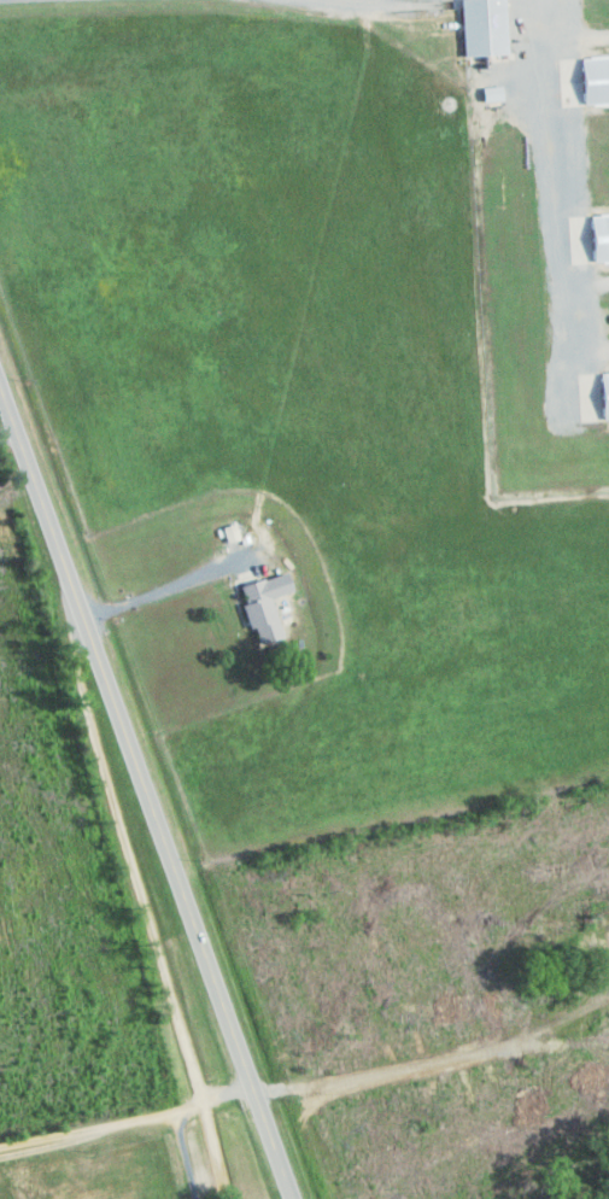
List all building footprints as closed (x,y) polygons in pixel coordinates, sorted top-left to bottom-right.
[(503,0),(457,0),(460,59),(505,57),(503,0)] [(579,106),(608,104),(608,56),(577,57),(579,106)] [(588,262),(608,261),(608,214),(586,215),(588,262)] [(599,419),(608,419),(608,372),(597,372),(599,419)] [(281,639),(268,600),(290,593),(284,573),(236,589),(255,647),(281,639)]
